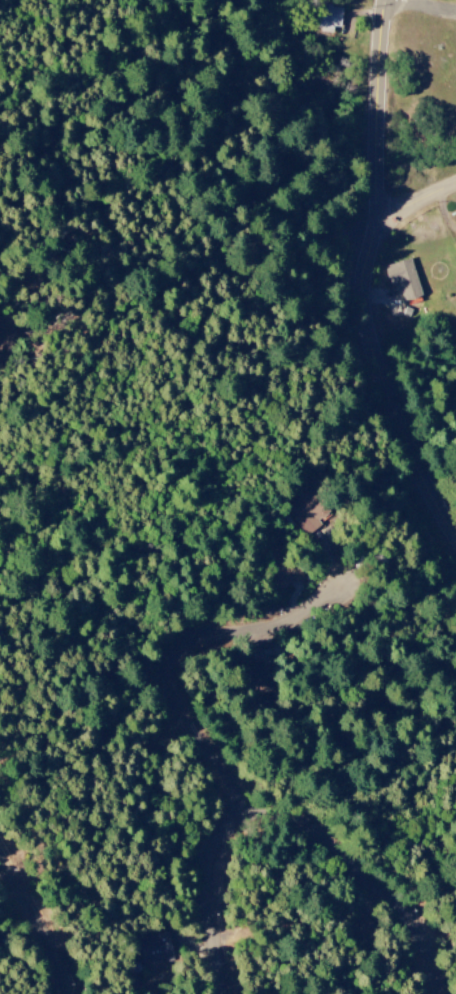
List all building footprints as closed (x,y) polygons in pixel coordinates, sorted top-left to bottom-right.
[(332,33),(332,27),(340,28),(341,7),(319,6),(317,33),(332,33)] [(388,285),(397,282),(403,301),(421,295),(409,258),(382,266),(388,285)] [(292,503),(295,506),(287,513),(307,536),(320,525),(317,522),(329,512),(309,489),(292,503)]
